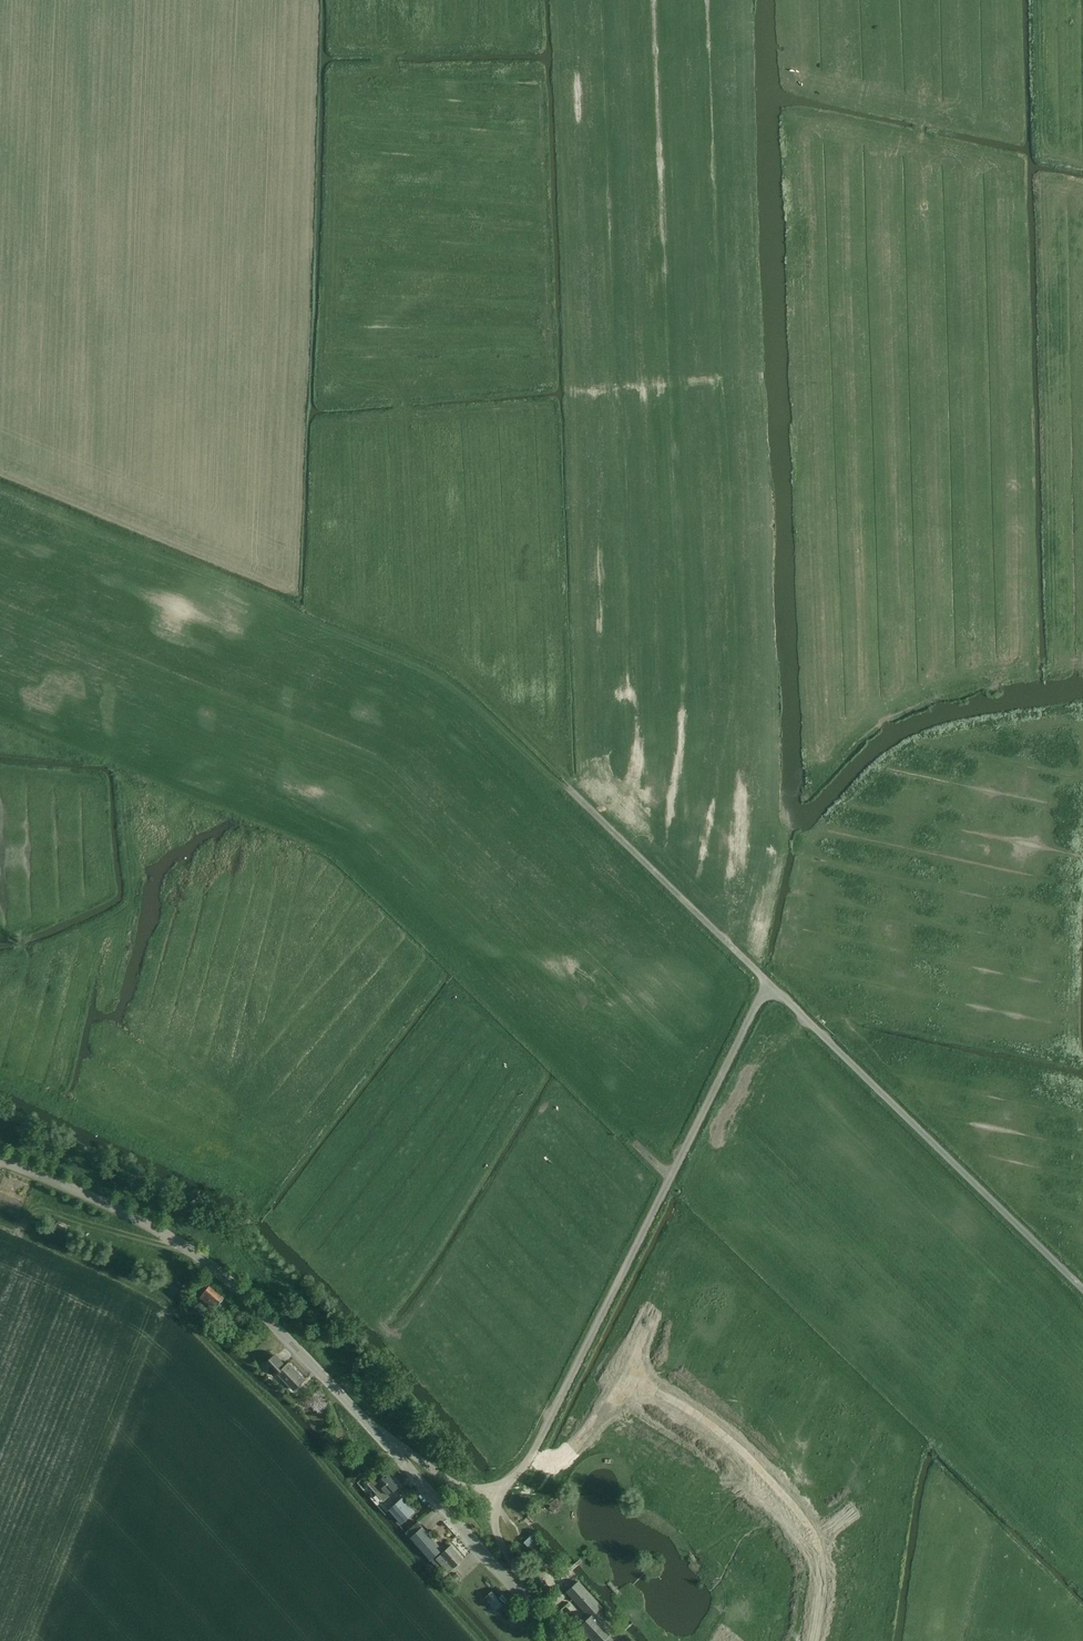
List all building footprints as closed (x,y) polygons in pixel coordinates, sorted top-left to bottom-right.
[(57,1222),(56,1226),(66,1230),(67,1227),(57,1222)] [(214,1310),(215,1309),(226,1296),(212,1284),(200,1297),(214,1310)] [(294,1389),(305,1379),(289,1362),(286,1364),(275,1354),(265,1364),(276,1375),(278,1373),(294,1389)] [(378,1481),(373,1486),(380,1493),(385,1489),(390,1495),(400,1487),(387,1473),(378,1481)] [(389,1510),(402,1523),(416,1511),(403,1497),(389,1510)] [(406,1532),(437,1567),(441,1563),(449,1572),(454,1567),(455,1567),(464,1559),(451,1544),(436,1557),(435,1556),(443,1550),(418,1522),(406,1532)] [(535,1554),(542,1548),(543,1547),(532,1535),(524,1542),(535,1554)] [(456,1573),(449,1580),(453,1584),(461,1578),(456,1573)] [(532,1577),(545,1593),(551,1588),(537,1573),(532,1577)] [(595,1640),(615,1640),(613,1639),(616,1636),(613,1633),(615,1631),(597,1611),(602,1607),(579,1582),(568,1591),(591,1617),(581,1625),(595,1640)] [(485,1597),(497,1610),(504,1604),(492,1591),(485,1597)]
